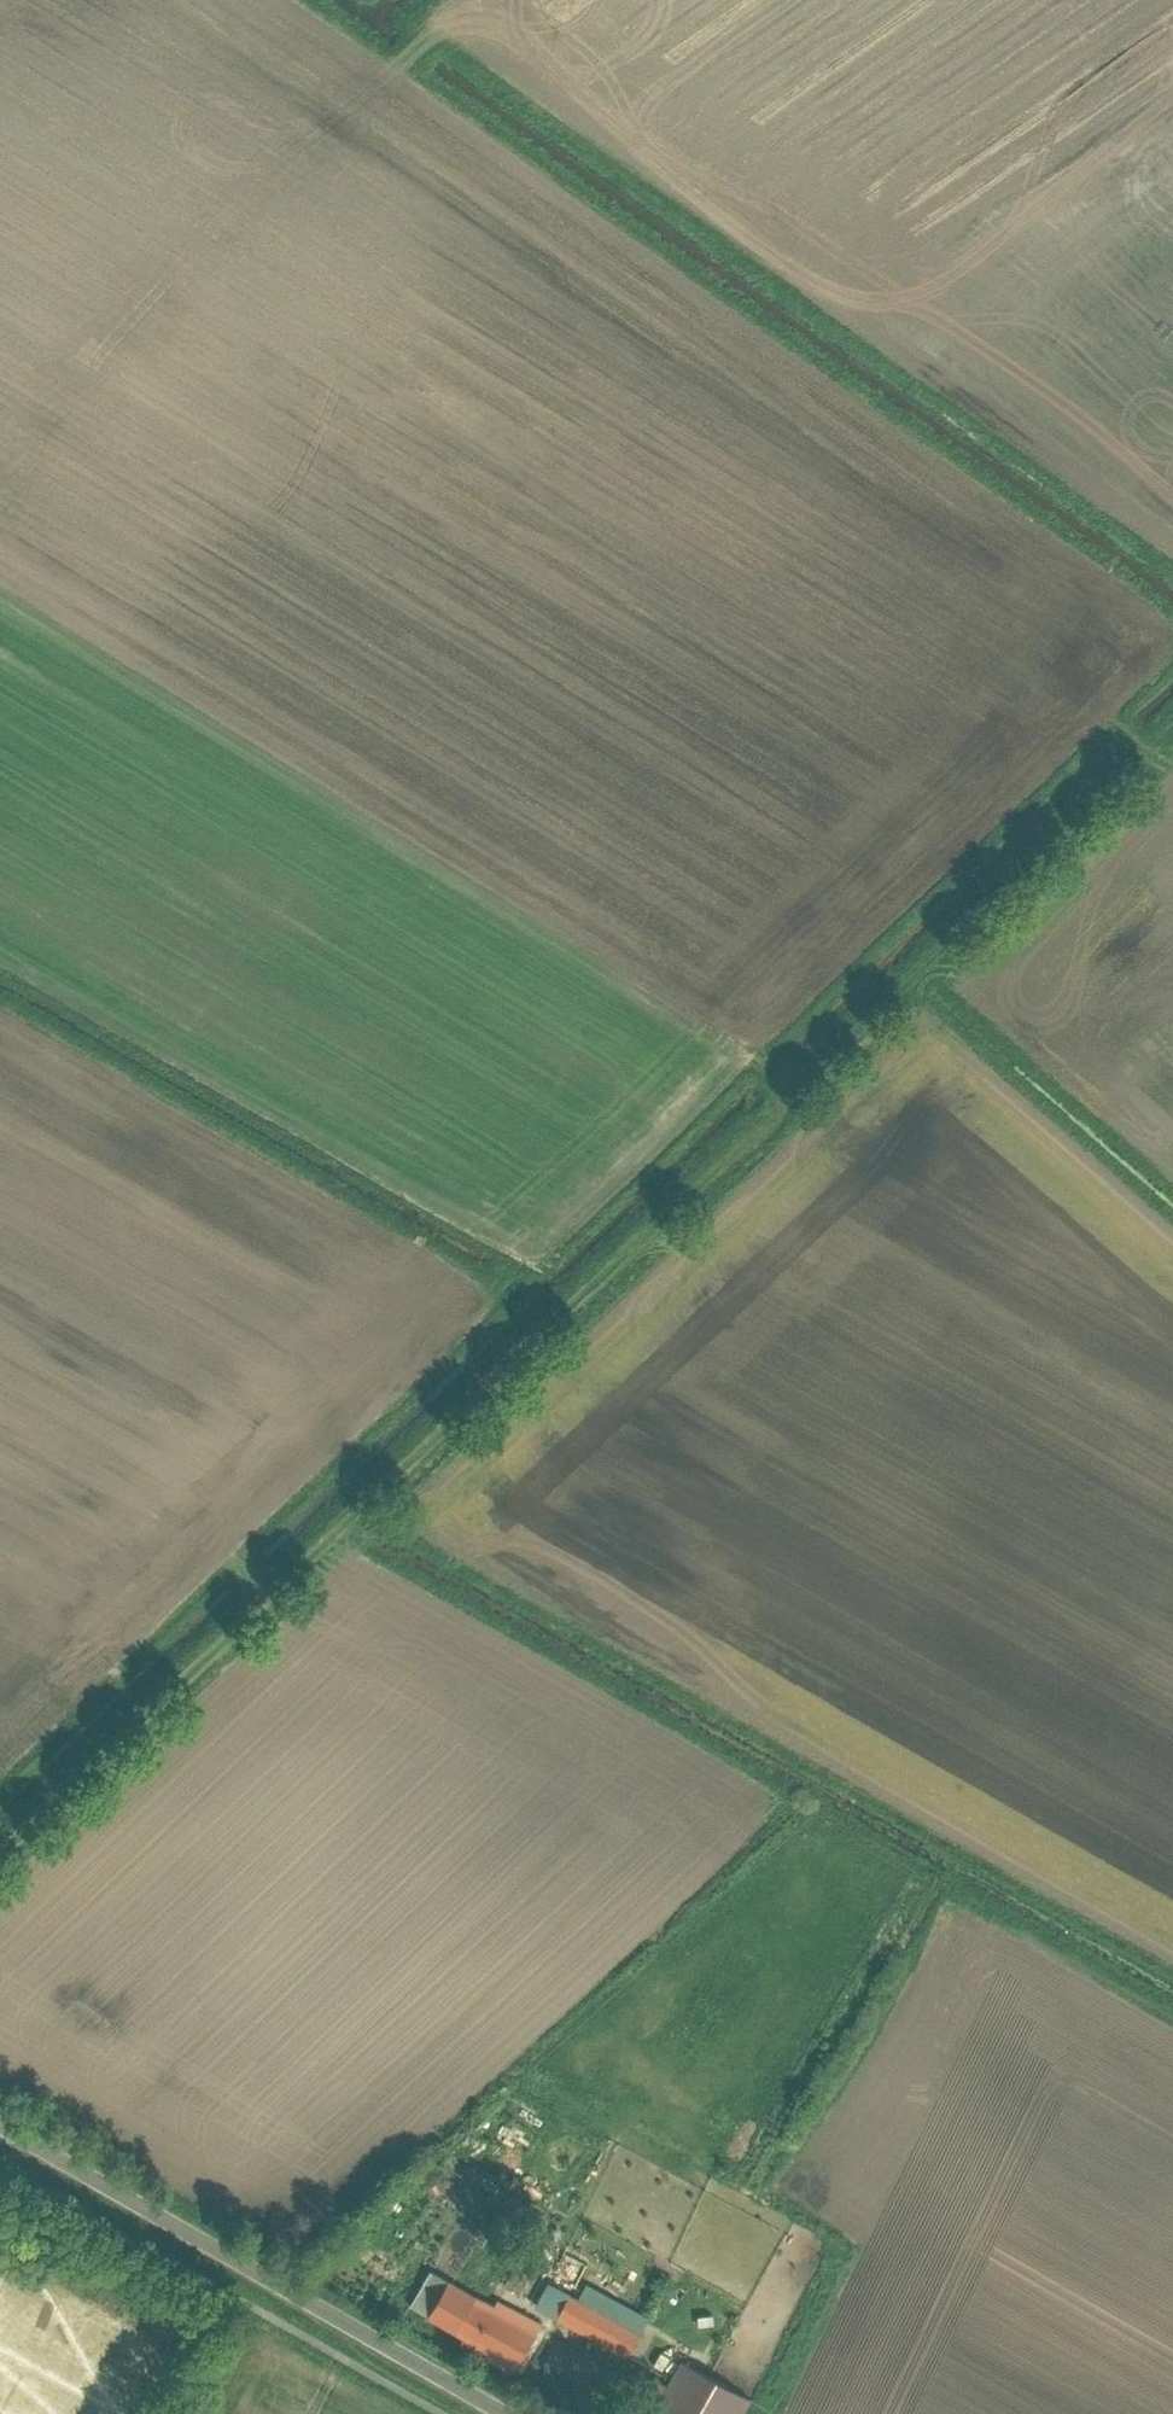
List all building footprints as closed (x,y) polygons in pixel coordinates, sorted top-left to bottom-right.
[(433,2264),(412,2302),(520,2361),(544,2317),(500,2294),(498,2298),(433,2264)] [(554,2279),(542,2302),(634,2349),(652,2315),(599,2288),(593,2300),(554,2279)] [(656,2411),(661,2413),(746,2413),(757,2393),(683,2357),(656,2411)]
